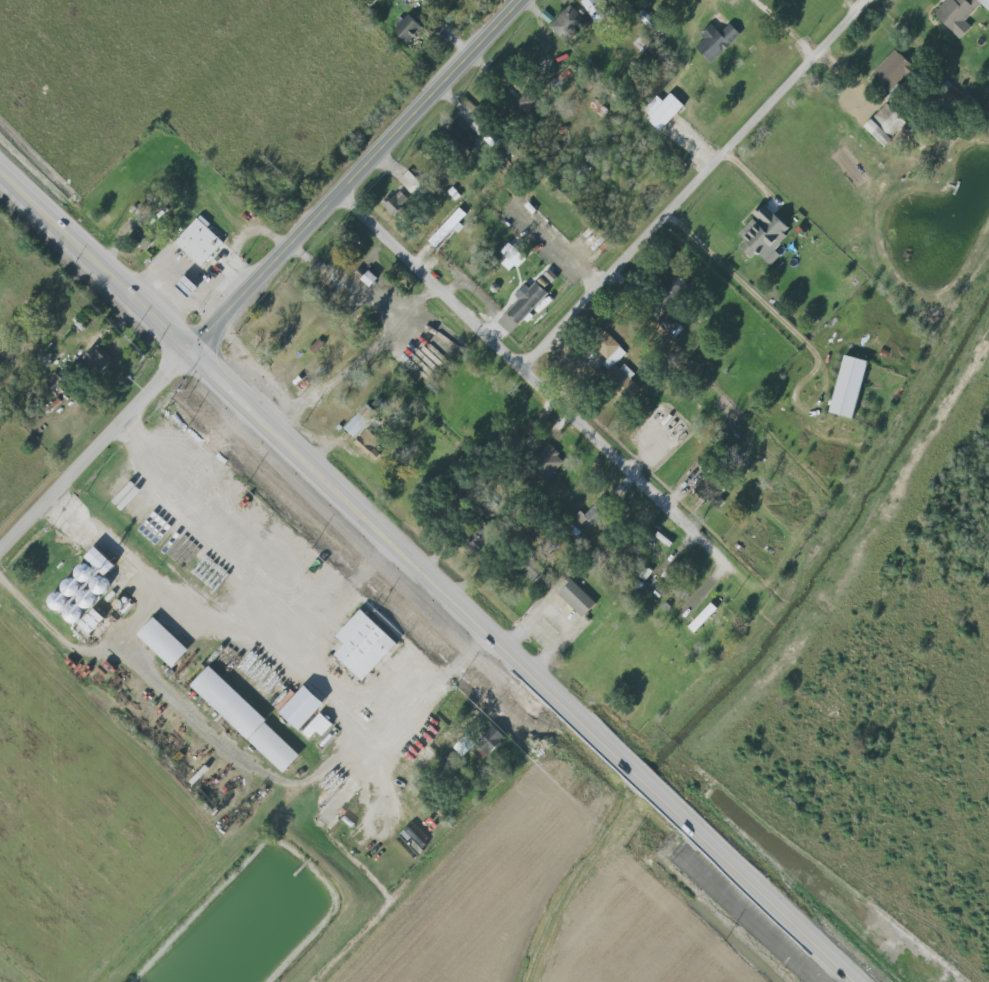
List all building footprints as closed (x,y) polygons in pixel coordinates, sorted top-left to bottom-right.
[(596,25),(610,18),(600,0),(585,0),(584,1),(596,25)] [(971,1),(969,0),(949,0),(936,14),(963,38),(973,27),(966,21),(983,3),(979,0),(972,0),(971,1)] [(550,27),(567,43),(588,21),(571,5),(550,27)] [(396,32),(413,43),(424,24),(407,14),(396,32)] [(697,48),(714,63),(742,33),(731,23),(722,32),(713,24),(702,35),(705,38),(697,48)] [(892,94),(916,67),(895,48),(871,75),(892,94)] [(544,101),(529,89),(516,105),(530,117),(544,101)] [(643,112),(663,130),(686,106),(673,93),(665,101),(659,95),(643,112)] [(908,122),(887,103),(865,127),(886,146),(908,122)] [(415,198),(426,188),(409,170),(398,180),(415,198)] [(395,217),(411,201),(399,189),(384,205),(395,217)] [(740,235),(746,240),(740,246),(753,258),(759,251),(764,257),(773,247),(775,249),(793,229),(764,203),(754,214),(756,217),(740,235)] [(430,241),(439,249),(463,224),(461,222),(468,214),(461,207),(430,241)] [(203,267),(227,241),(201,217),(177,242),(203,267)] [(147,250),(159,237),(144,222),(132,235),(147,250)] [(501,252),(509,258),(503,265),(513,273),(527,256),(509,242),(501,252)] [(677,295),(688,284),(675,272),(665,283),(677,295)] [(499,322),(513,334),(550,293),(537,282),(532,288),(527,284),(517,295),(521,298),(499,322)] [(671,315),(680,304),(669,295),(661,305),(668,310),(658,324),(673,335),(682,323),(671,315)] [(628,350),(603,331),(592,346),(608,358),(602,365),(610,371),(605,379),(628,396),(637,384),(631,380),(635,375),(619,363),(628,350)] [(114,359),(98,344),(85,358),(101,373),(114,359)] [(871,362),(847,356),(832,413),(856,419),(871,362)] [(345,427),(355,437),(369,421),(359,411),(345,427)] [(532,436),(540,427),(531,419),(523,428),(532,436)] [(382,453),(376,449),(382,439),(367,428),(354,445),(376,461),(382,453)] [(566,461),(551,445),(532,463),(547,479),(566,461)] [(697,489),(718,509),(730,496),(709,476),(697,489)] [(592,521),(596,525),(612,510),(602,499),(585,514),(582,511),(572,519),(582,530),(592,521)] [(118,564),(98,546),(87,558),(74,573),(75,574),(60,590),(59,589),(49,600),(61,611),(62,610),(78,624),(115,584),(107,576),(118,564)] [(546,570),(532,556),(520,568),(535,582),(546,570)] [(572,581),(559,594),(584,617),(596,603),(572,581)] [(689,627),(695,633),(719,607),(712,601),(689,627)] [(107,618),(96,607),(77,627),(89,638),(107,618)] [(336,655),(364,681),(400,643),(364,608),(338,635),(346,643),(336,655)] [(191,649),(156,616),(139,634),(174,667),(191,649)] [(192,685),(286,772),(304,753),(210,666),(192,685)] [(282,711),(302,729),(328,702),(308,684),(282,711)] [(310,738),(318,730),(323,736),(335,723),(321,711),(303,732),(310,738)] [(487,755),(507,738),(496,724),(476,741),(487,755)] [(477,749),(469,735),(454,745),(462,758),(477,749)]
